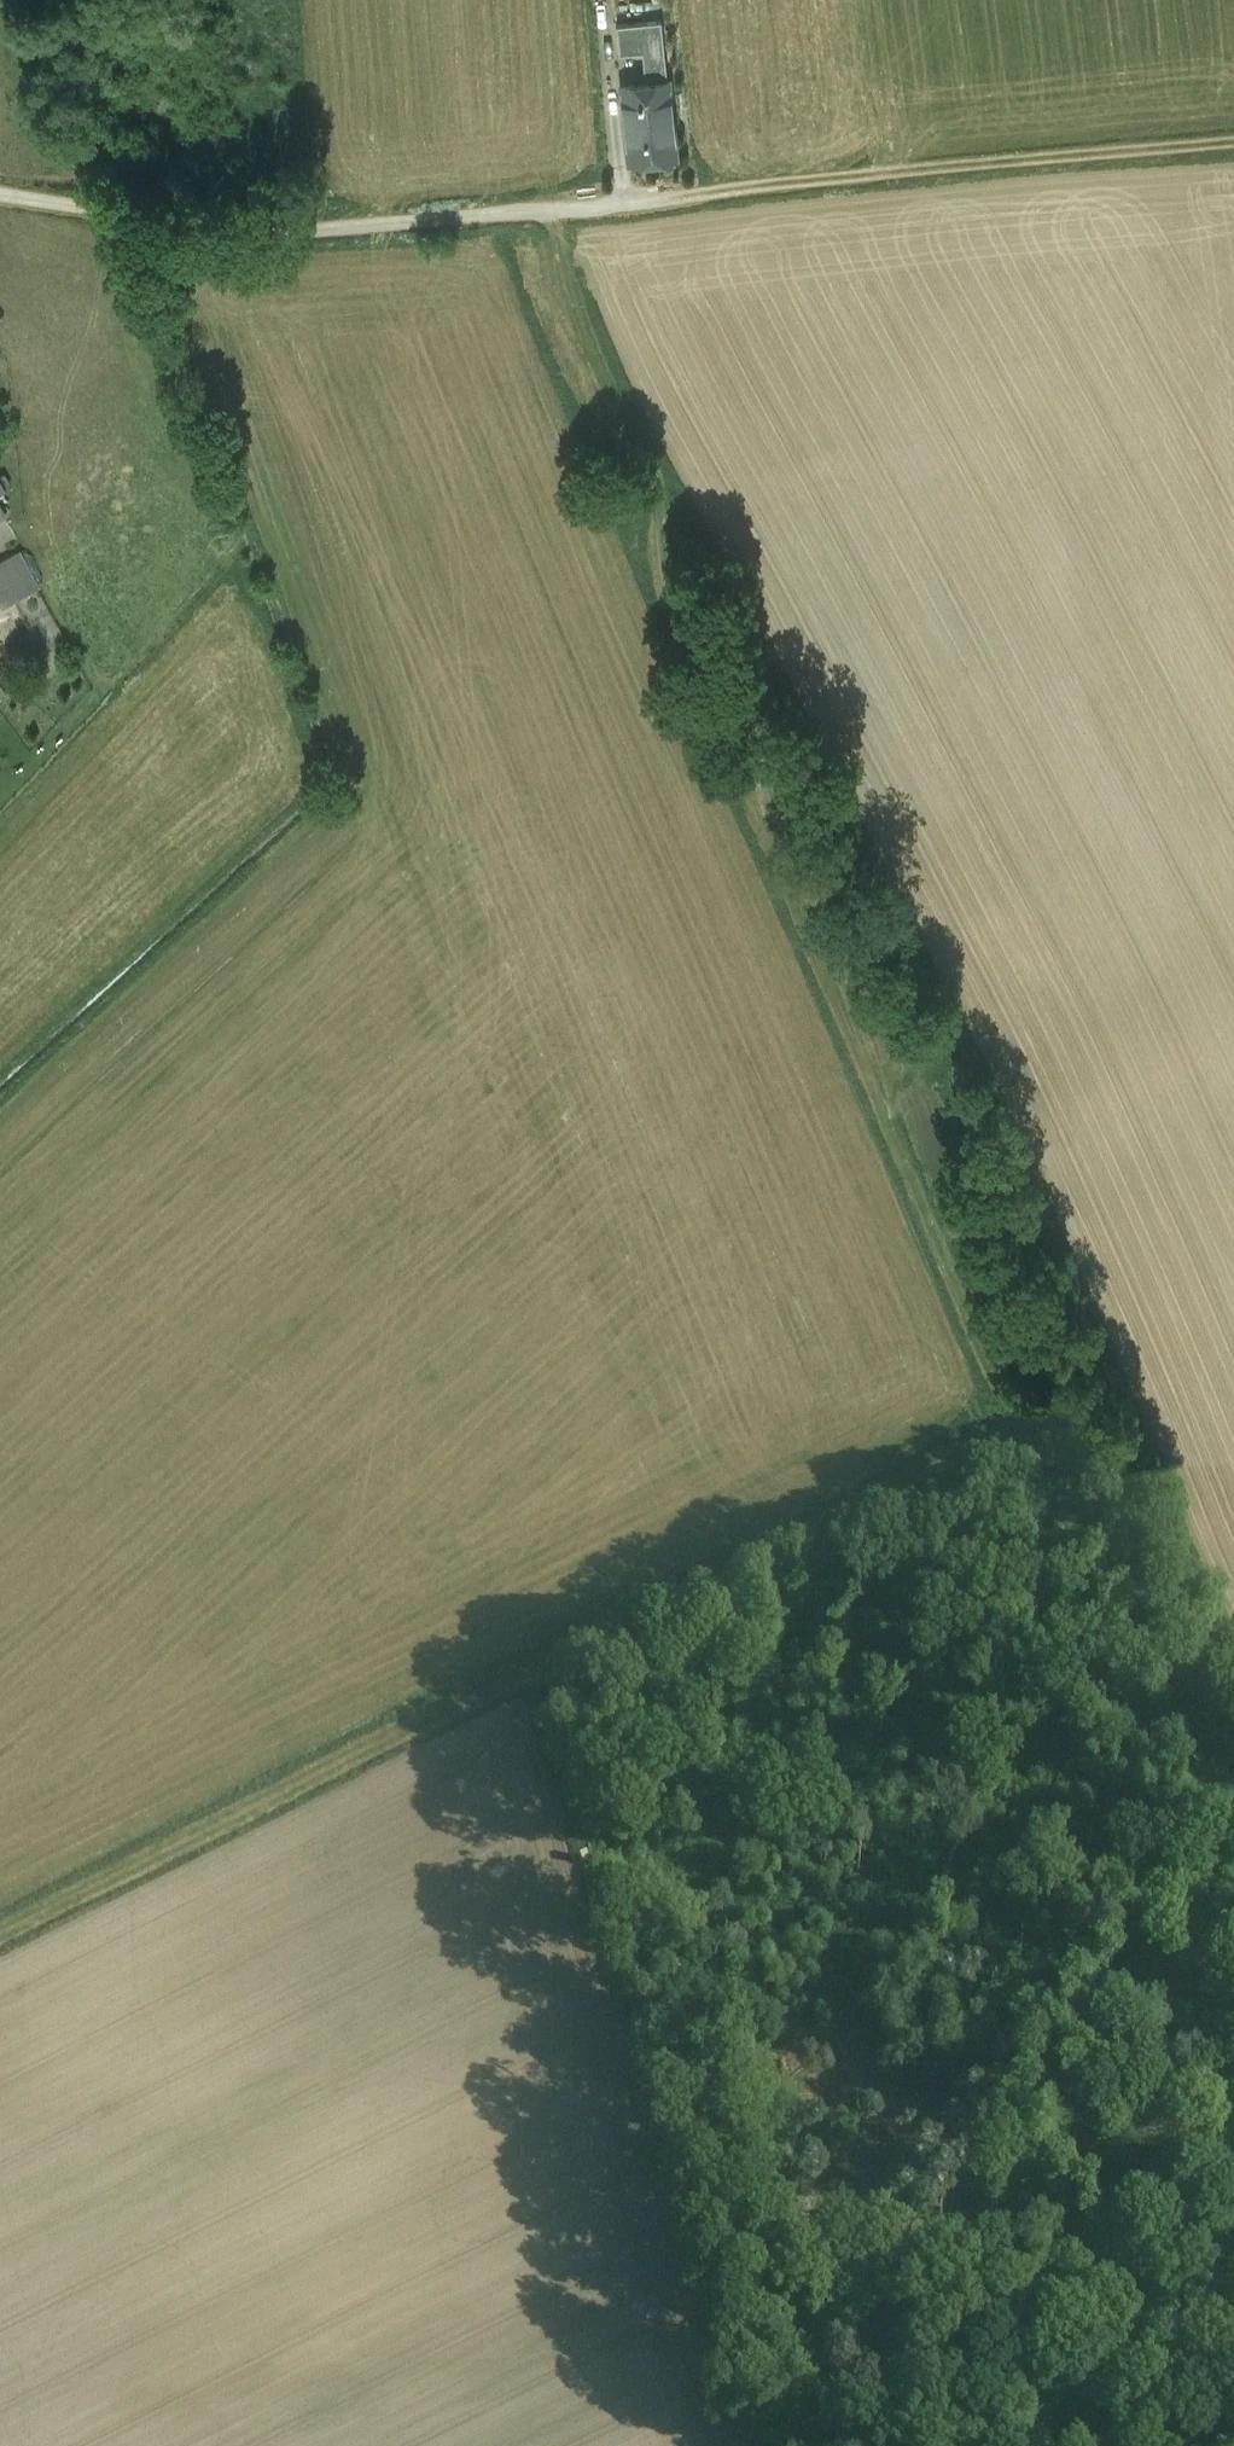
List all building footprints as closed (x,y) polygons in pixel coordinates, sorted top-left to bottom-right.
[(645,67),(662,65),(657,20),(615,25),(620,54),(642,52),(645,67)] [(662,65),(645,67),(647,83),(623,86),(631,153),(673,148),(662,65)] [(675,160),(673,148),(631,153),(632,166),(675,160)] [(0,561),(0,597),(4,604),(37,587),(18,551),(0,561)]
